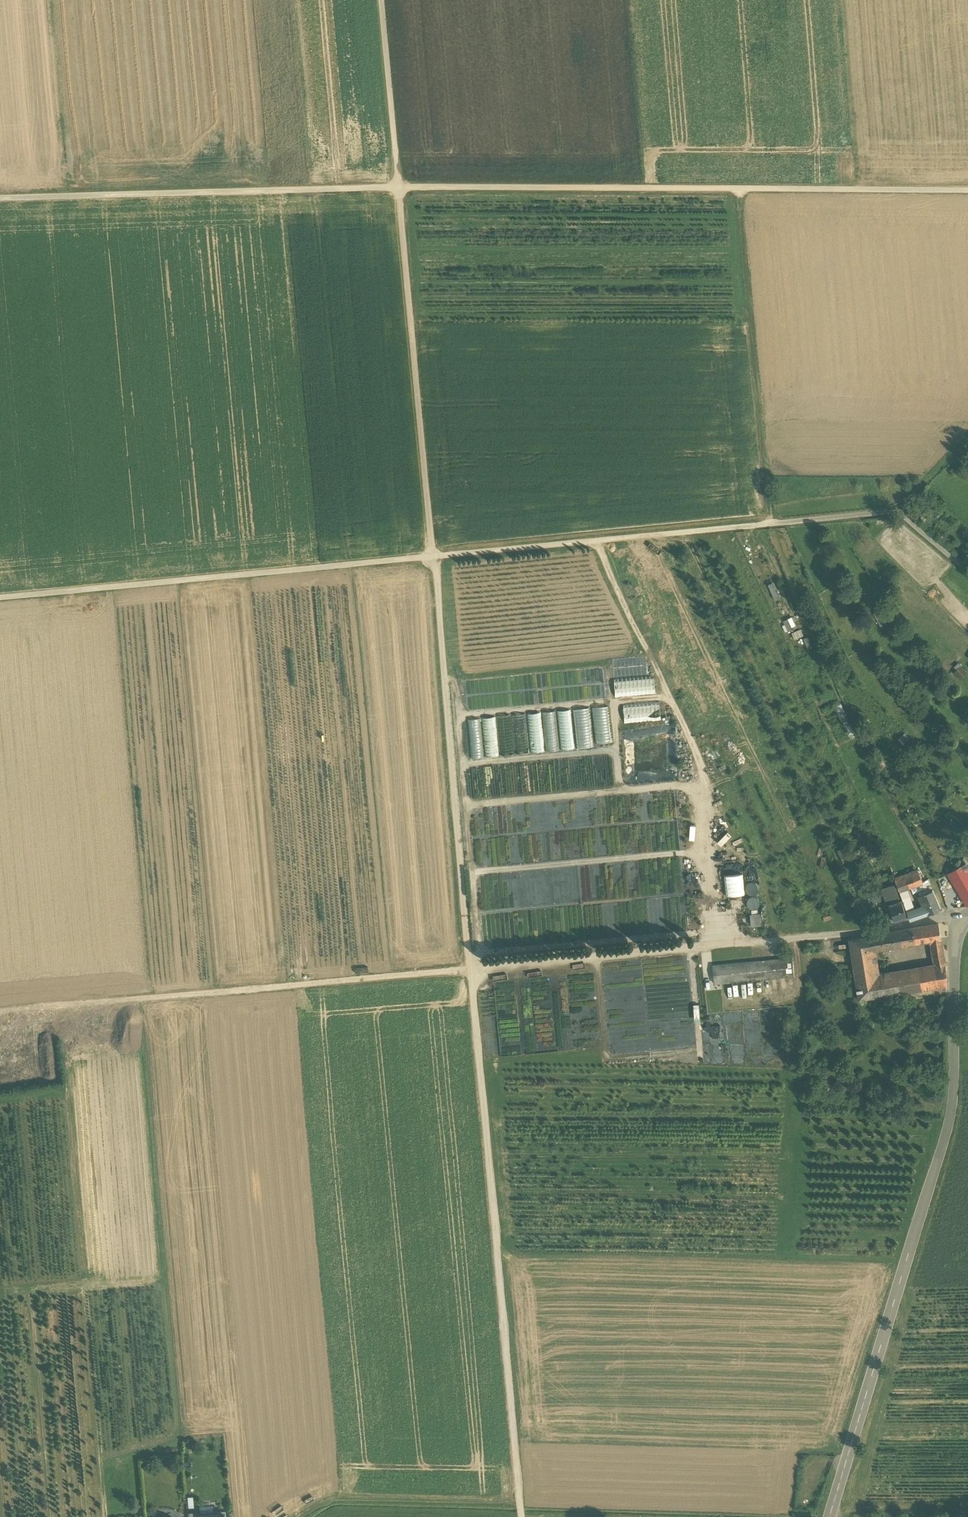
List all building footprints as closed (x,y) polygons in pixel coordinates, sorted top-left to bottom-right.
[(372,48),(380,47),(378,26),(371,27),(372,48)] [(773,581),(766,583),(771,599),(778,597),(773,581)] [(873,614),(880,624),(888,619),(881,608),(873,614)] [(782,620),(787,631),(797,627),(792,615),(782,620)] [(791,632),(793,638),(802,635),(800,628),(791,632)] [(953,670),(959,679),(967,673),(960,665),(953,670)] [(613,696),(653,694),(652,676),(612,678),(613,696)] [(621,704),(622,722),(659,720),(657,701),(621,704)] [(592,706),(594,742),(609,741),(608,706),(592,706)] [(511,715),(467,718),(470,757),(591,747),(587,707),(571,709),(511,714),(511,715)] [(961,865),(948,873),(967,906),(967,878),(963,869),(961,865)] [(905,879),(895,882),(899,891),(922,882),(919,873),(916,874),(915,871),(903,875),(905,879)] [(722,874),(723,895),(754,893),(753,882),(742,883),(741,873),(722,874)] [(894,885),(882,889),(886,902),(891,901),(898,899),(898,898),(894,885)] [(931,885),(918,890),(920,895),(932,890),(931,885)] [(932,890),(920,895),(925,907),(928,914),(940,910),(932,890)] [(880,899),(877,891),(869,893),(873,904),(876,903),(883,901),(882,898),(880,899)] [(749,910),(758,904),(752,894),(743,900),(749,910)] [(907,896),(902,898),(907,913),(913,911),(907,896)] [(892,904),(889,905),(895,921),(906,917),(901,901),(892,904)] [(873,904),(870,905),(873,914),(879,912),(876,903),(873,904)] [(925,907),(918,910),(920,917),(928,914),(925,907)] [(913,911),(907,913),(910,920),(920,917),(918,910),(913,911)] [(758,913),(747,913),(748,924),(758,924),(758,913)] [(888,915),(881,917),(883,925),(890,922),(888,915)] [(938,924),(905,929),(908,944),(932,940),(941,938),(938,924)] [(905,929),(870,935),(872,950),(908,944),(905,929)] [(870,935),(849,939),(859,999),(947,984),(947,973),(945,965),(936,966),(877,976),(872,950),(870,935)] [(941,938),(932,940),(936,966),(945,965),(941,938)] [(792,958),(712,965),(714,983),(794,975),(792,958)] [(896,1027),(897,1034),(909,1033),(909,1026),(896,1027)]
